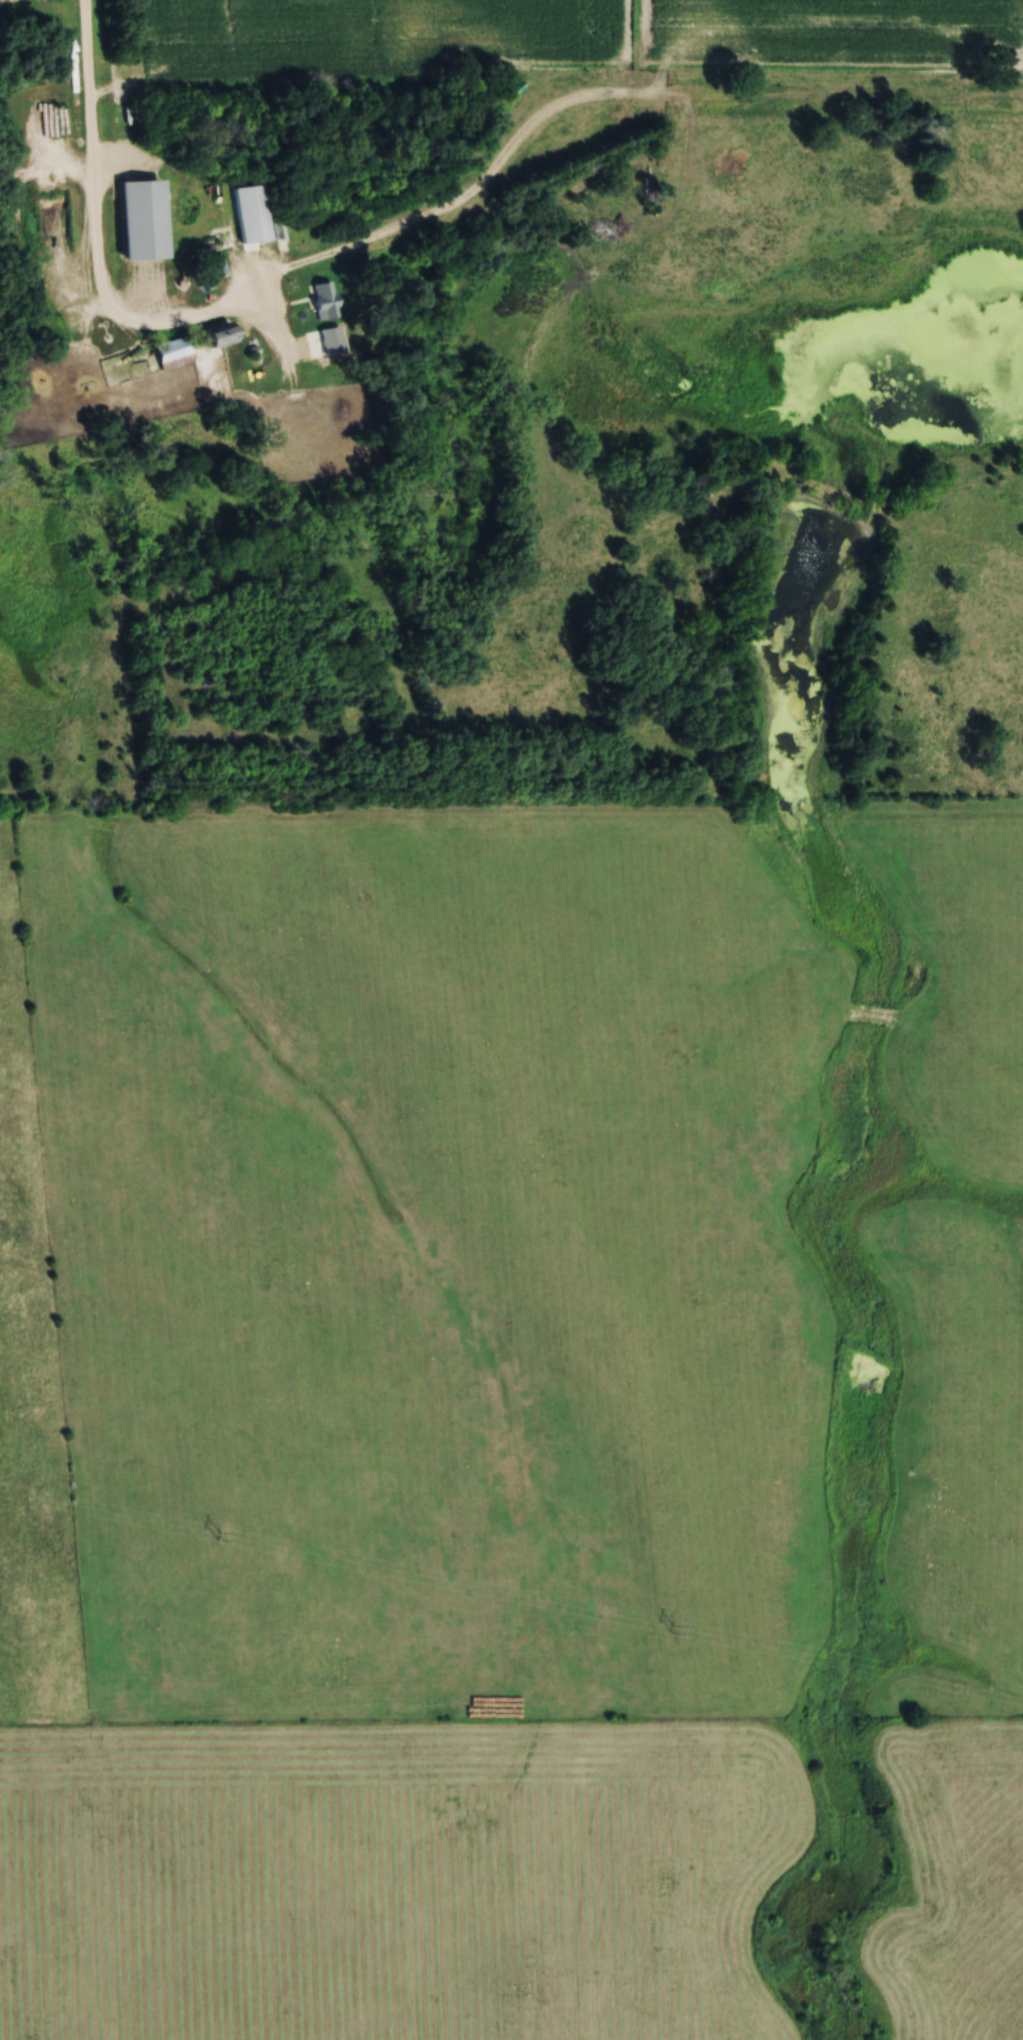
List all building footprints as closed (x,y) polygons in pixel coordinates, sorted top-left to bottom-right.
[(160,260),(157,181),(115,183),(118,261),(160,260)] [(232,189),(238,245),(267,241),(261,185),(232,189)] [(313,321),(336,318),(330,284),(308,288),(313,321)] [(197,333),(203,351),(231,342),(224,324),(197,333)] [(157,369),(189,359),(183,338),(150,348),(157,369)]
